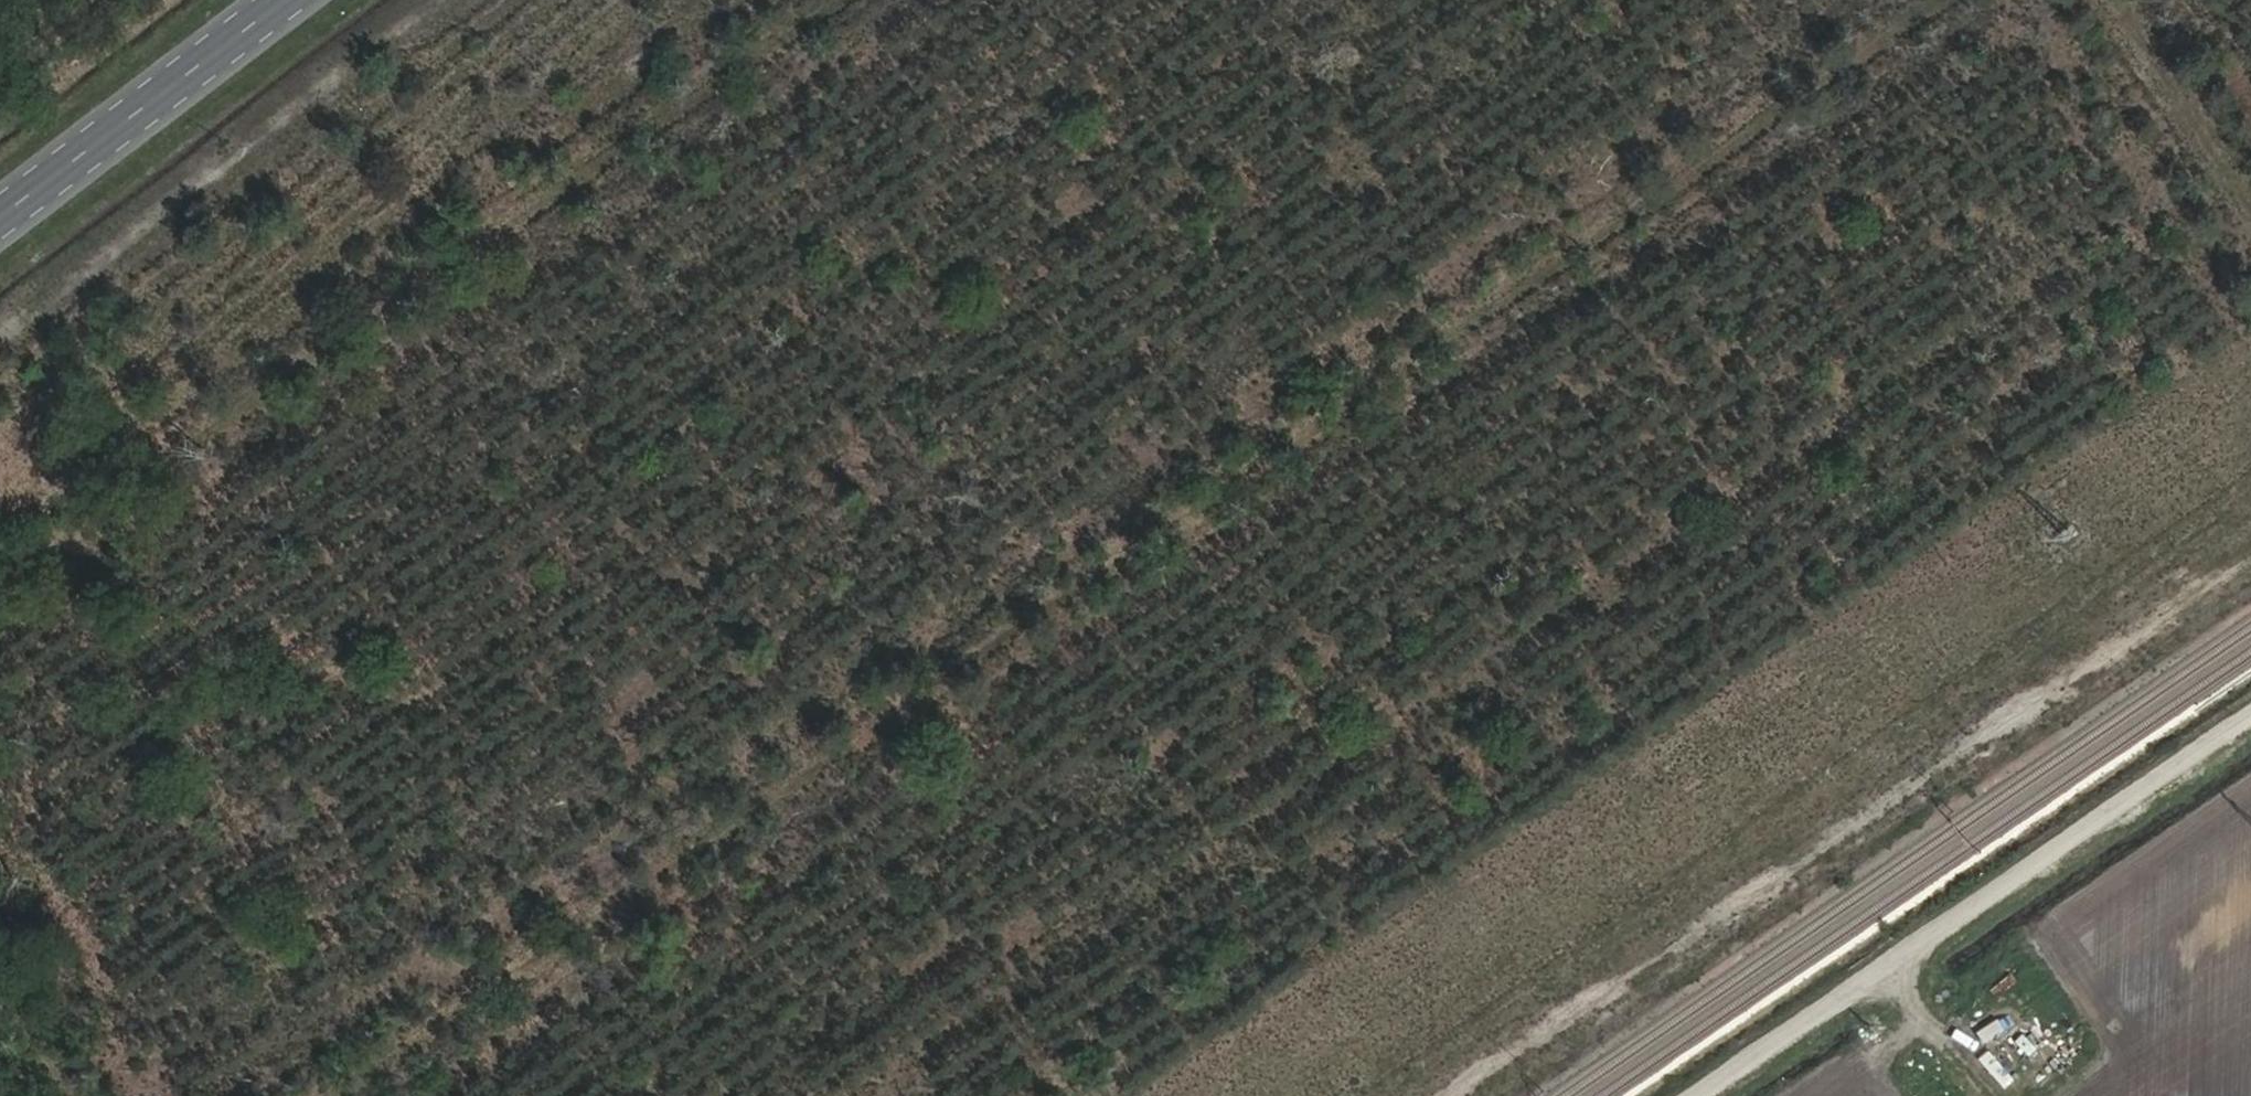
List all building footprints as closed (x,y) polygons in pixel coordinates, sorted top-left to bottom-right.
[(1982,1045),(2003,1033),(1996,1021),(1975,1033),(1982,1045)] [(2002,1090),(2014,1079),(1988,1051),(1976,1062),(2002,1090)]
